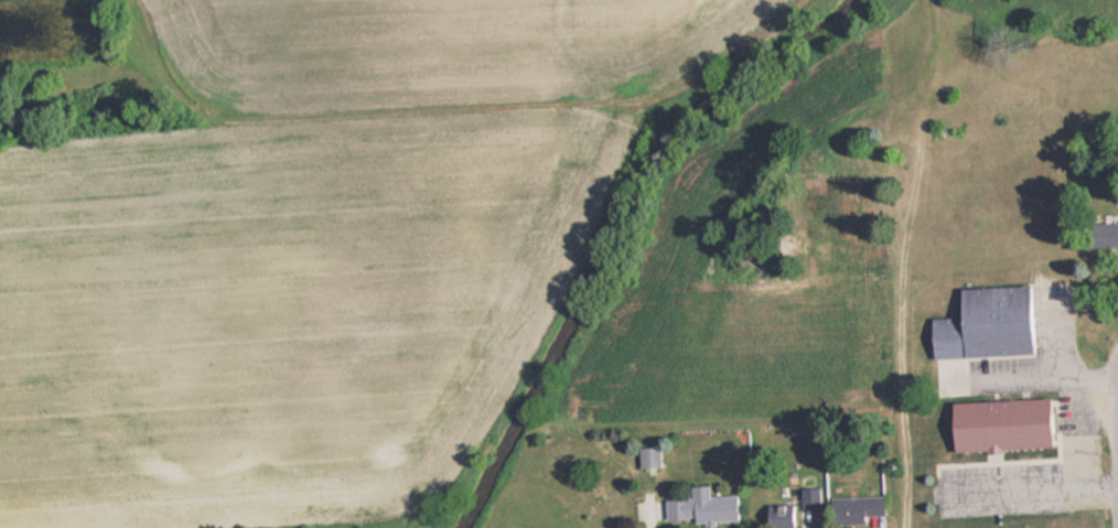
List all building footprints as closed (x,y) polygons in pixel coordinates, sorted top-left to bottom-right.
[(1085,246),(1117,246),(1117,222),(1085,222),(1085,246)] [(1028,353),(1025,285),(954,287),(955,317),(926,318),(928,357),(1028,353)] [(1047,448),(1045,398),(945,402),(947,452),(1047,448)] [(658,447),(636,447),(636,467),(658,467),(658,447)] [(735,522),(734,495),(707,496),(707,485),(688,486),(688,499),(662,499),(663,523),(735,522)] [(880,496),(831,497),(831,523),(862,523),(862,515),(880,515),(880,496)] [(762,527),(792,527),(792,505),(762,504),(762,527)]
